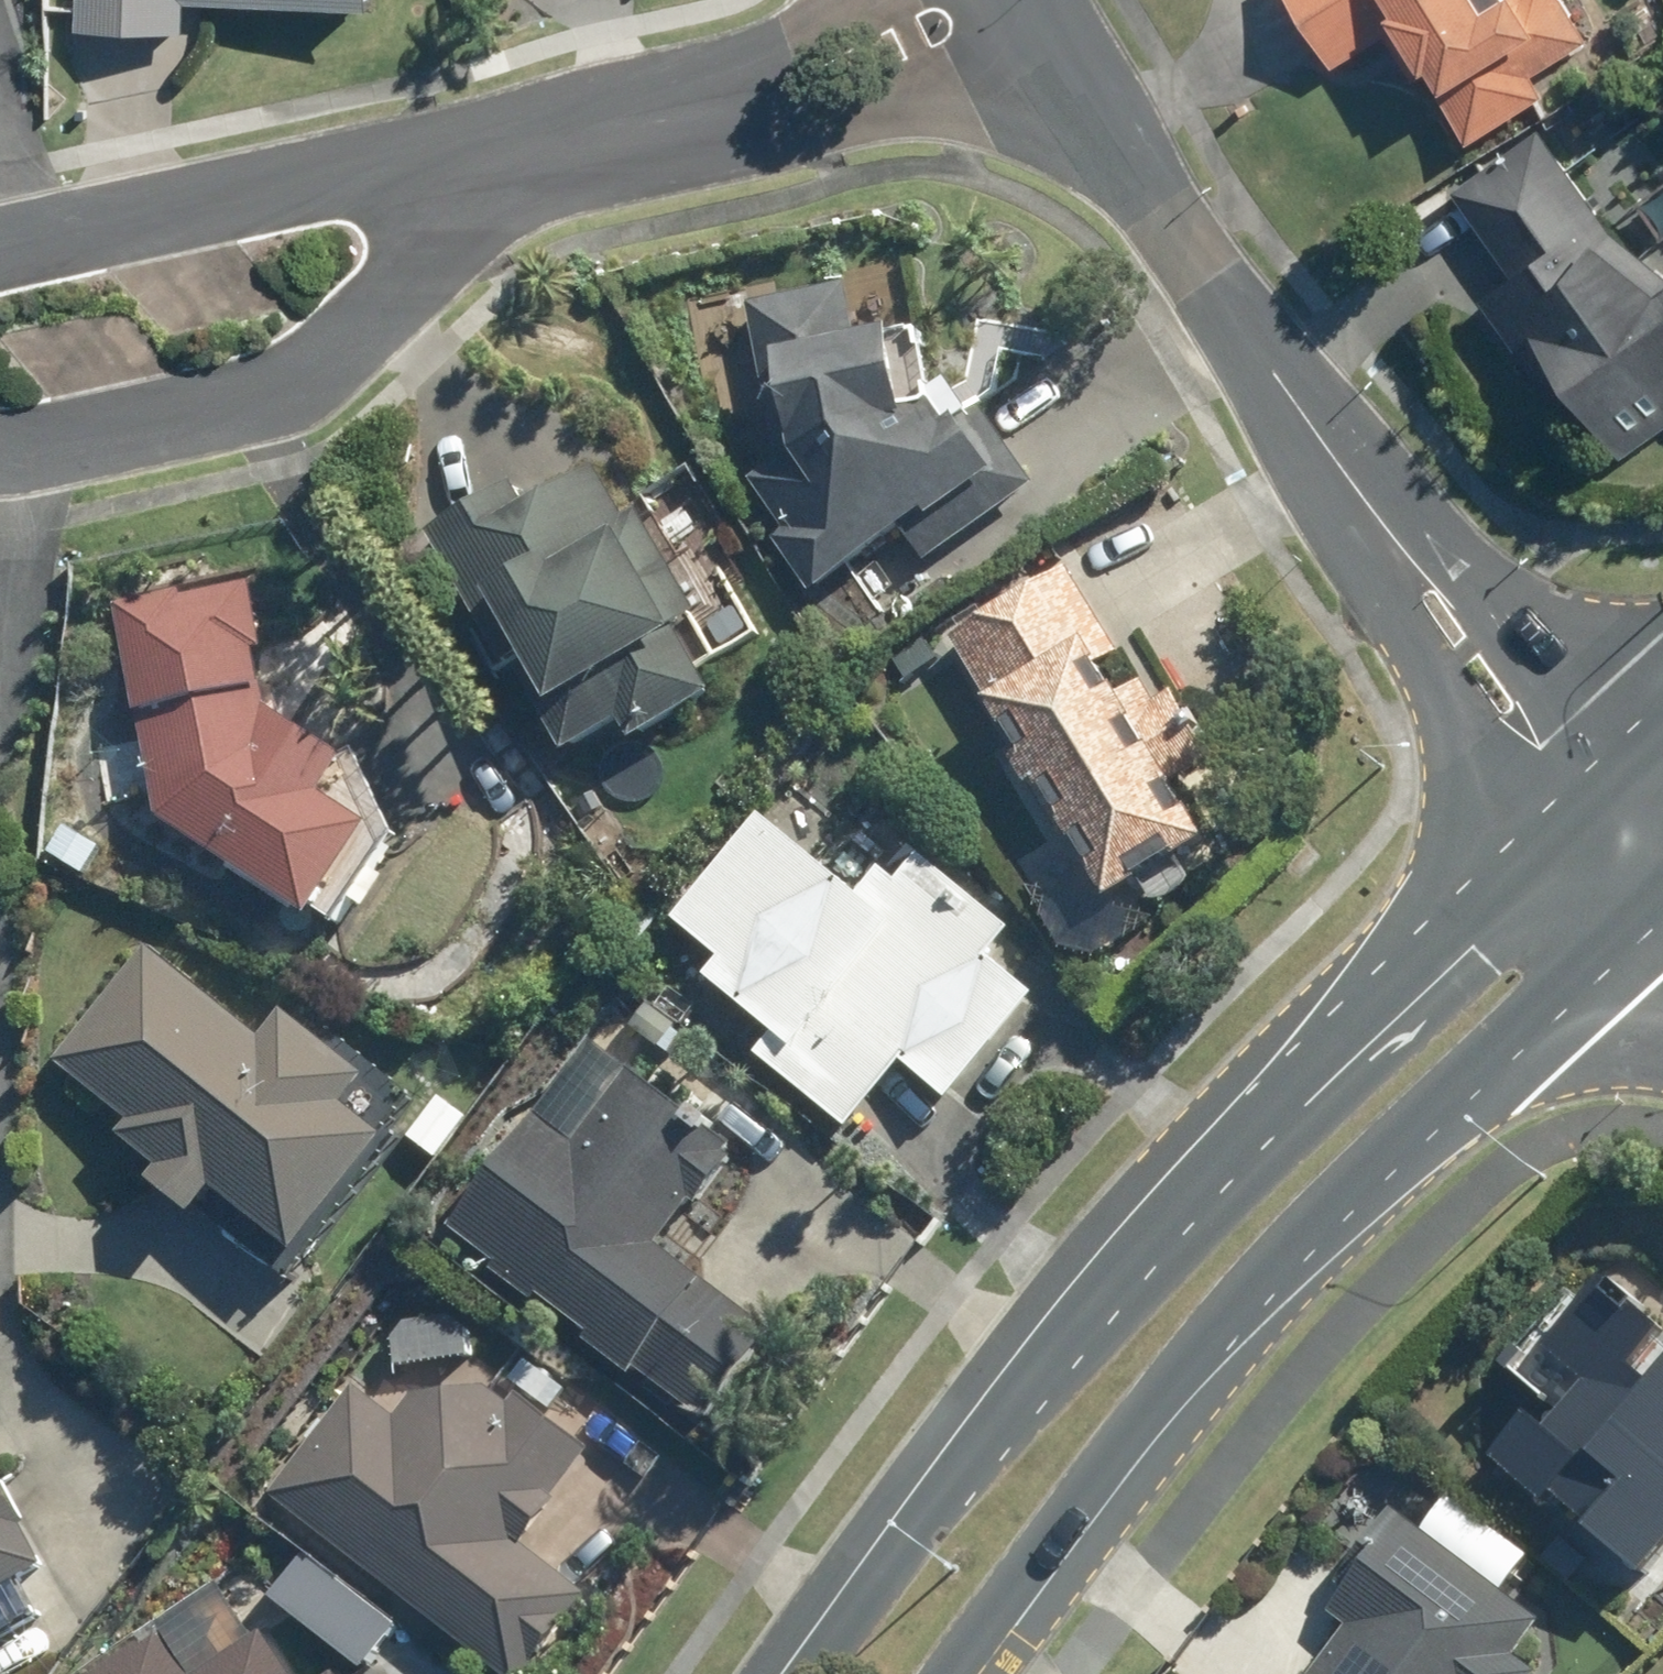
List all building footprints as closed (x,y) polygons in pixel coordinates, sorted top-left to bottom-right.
[(82,20),(191,20),(191,0),(82,0),(82,20)] [(1536,80),(1593,43),(1566,0),(1297,0),(1339,68),(1394,35),(1423,83),(1434,76),(1476,144),(1549,98),(1536,80)] [(1577,395),(1627,462),(1662,435),(1662,292),(1621,236),(1543,130),(1458,192),(1520,278),(1488,302),(1563,404),(1577,395)] [(754,476),(790,528),(778,535),(816,590),(906,526),(929,559),(1041,481),(986,402),(972,412),(949,379),(895,417),(880,332),(865,335),(858,291),(848,284),(755,301),(781,459),(754,476)] [(595,457),(528,499),(514,474),(433,525),(515,658),(526,650),(584,742),(636,709),(648,729),(726,679),(684,612),(705,598),(641,496),(624,508),(595,457)] [(1208,838),(1172,782),(1217,755),(1198,722),(1180,692),(1164,702),(1149,679),(1124,695),(1103,663),(1128,647),(1073,560),(961,630),(999,694),(1118,893),(1208,838)] [(148,738),(158,795),(162,795),(164,810),(314,908),(320,913),(323,907),(378,818),(330,788),(346,759),(272,707),(269,686),(265,688),(259,650),(248,583),(126,602),(148,738)] [(108,805),(158,795),(148,738),(115,744),(97,747),(108,805)] [(764,810),(680,910),(724,948),(706,969),(778,1029),(763,1047),(851,1121),(906,1056),(952,1094),(1038,991),(990,951),(1012,925),(928,854),(881,910),(764,810)] [(104,846),(63,823),(47,852),(88,874),(104,846)] [(151,943),(61,1057),(219,1180),(300,1242),(391,1130),(350,1096),(370,1069),(286,1002),(264,1031),(151,943)] [(541,1114),(456,1225),(704,1412),(768,1327),(658,1242),(726,1152),(728,1147),(635,1074),(581,1144),(573,1139),(541,1114)] [(1632,1591),(1646,1604),(1662,1586),(1662,1339),(1607,1287),(1504,1399),(1535,1428),(1498,1468),(1632,1591)] [(393,1330),(397,1365),(481,1357),(478,1321),(393,1330)] [(511,1673),(524,1673),(589,1591),(532,1546),(526,1541),(522,1537),(594,1446),(519,1388),(510,1400),(489,1384),(417,1392),(397,1418),(355,1386),(276,1489),(511,1673)] [(40,1599),(29,1574),(46,1567),(0,1477),(0,1620),(40,1599)] [(1549,1673),(1531,1660),(1558,1622),(1520,1595),(1546,1559),(1461,1498),(1435,1534),(1431,1531),(1415,1520),(1352,1607),(1364,1616),(1322,1673),(1549,1673)] [(93,1673),(192,1673),(160,1627),(93,1673)] [(264,1631),(201,1673),(294,1673),(264,1631)]
